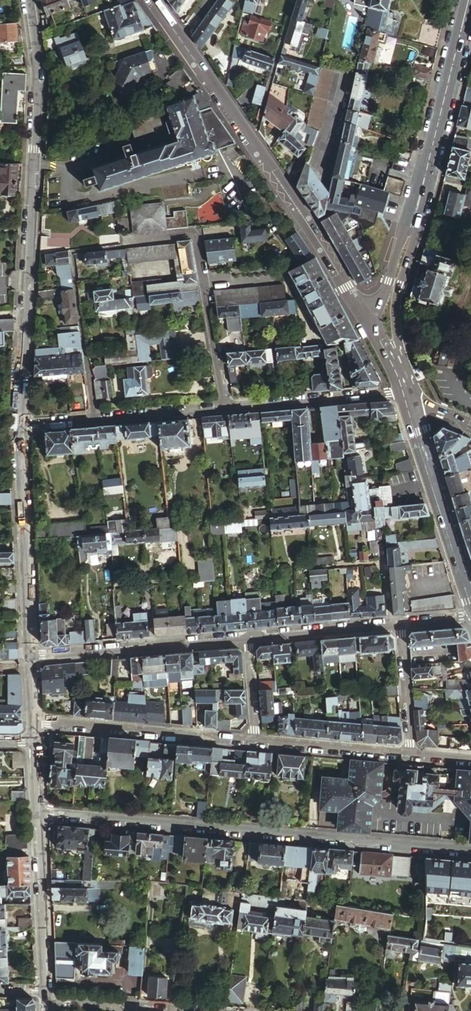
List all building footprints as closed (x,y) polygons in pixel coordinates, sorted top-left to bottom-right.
[(45,6),(48,5),(51,13),(71,6),(69,0),(43,0),(45,6)] [(137,0),(136,0),(122,5),(121,4),(104,10),(115,39),(154,25),(137,0)] [(178,11),(186,0),(171,0),(178,11)] [(236,0),(217,0),(194,33),(202,46),(236,0)] [(245,12),(250,13),(251,11),(255,12),(258,1),(260,1),(260,0),(248,0),(245,12)] [(294,18),(302,20),(308,0),(299,0),(294,18)] [(366,25),(383,30),(390,0),(371,0),(370,5),(366,25)] [(270,29),(272,20),(253,14),(251,21),(246,20),(242,33),(264,40),(268,28),(270,29)] [(302,20),(294,18),(289,33),(286,44),(297,47),(304,21),(302,20)] [(4,23),(0,24),(0,42),(16,40),(18,40),(15,22),(4,23)] [(439,43),(443,27),(428,23),(424,40),(439,43)] [(330,28),(319,25),(318,33),(328,36),(330,28)] [(383,30),(366,25),(358,60),(369,62),(370,63),(374,45),(375,37),(381,38),(383,30)] [(59,34),(45,39),(47,49),(63,44),(59,34)] [(16,40),(0,42),(0,47),(0,50),(17,47),(16,40)] [(61,46),(67,64),(86,58),(80,40),(61,46)] [(273,74),(277,57),(237,43),(230,75),(233,76),(234,73),(236,74),(240,59),(244,61),(243,64),(273,74)] [(438,47),(426,43),(424,50),(436,54),(438,47)] [(378,46),(374,45),(370,63),(375,64),(378,46)] [(140,75),(159,69),(152,48),(120,59),(124,69),(119,70),(115,79),(134,90),(140,77),(140,75)] [(9,64),(26,65),(24,52),(10,51),(9,64)] [(320,74),(321,65),(284,54),(281,63),(291,66),(292,68),(301,71),(303,70),(304,69),(320,74)] [(89,56),(86,58),(67,64),(69,68),(91,61),(89,56)] [(369,62),(358,60),(356,73),(348,108),(359,110),(369,62)] [(416,75),(430,79),(433,68),(417,63),(415,74),(416,75)] [(335,68),(321,65),(320,74),(316,93),(329,96),(335,68)] [(180,88),(183,85),(192,79),(183,67),(171,76),(180,88)] [(25,100),(27,73),(3,72),(0,118),(18,118),(19,114),(17,114),(18,100),(25,100)] [(428,89),(430,79),(416,75),(413,85),(428,89)] [(264,103),(269,86),(260,83),(255,101),(264,103)] [(199,110),(211,106),(200,91),(194,95),(188,97),(183,85),(180,88),(173,92),(176,101),(166,104),(169,112),(171,119),(167,120),(167,122),(172,137),(174,136),(175,140),(173,140),(167,142),(162,144),(135,152),(132,142),(124,145),(128,155),(94,166),(96,174),(85,177),(87,185),(98,181),(101,189),(176,164),(179,166),(184,165),(185,161),(201,156),(202,157),(203,158),(203,159),(204,160),(205,160),(206,160),(207,160),(208,160),(209,160),(210,159),(211,159),(211,158),(212,158),(212,157),(213,156),(213,155),(213,154),(213,153),(212,152),(214,152),(216,149),(213,141),(210,139),(209,140),(199,110)] [(316,93),(315,95),(313,104),(309,123),(323,126),(329,96),(316,93)] [(291,108),(273,95),(267,116),(286,130),(296,116),(294,115),(289,111),(291,108)] [(468,99),(463,97),(457,124),(470,128),(470,107),(467,106),(467,105),(468,99)] [(163,124),(164,123),(161,115),(165,114),(162,101),(132,124),(133,128),(136,136),(155,130),(154,127),(163,124)] [(211,106),(199,110),(209,140),(210,139),(213,141),(216,149),(235,141),(231,135),(219,118),(211,106)] [(359,110),(348,108),(345,122),(354,124),(356,116),(365,119),(367,112),(359,110)] [(297,115),(296,116),(286,130),(280,138),(300,156),(308,147),(301,141),(304,136),(299,131),(306,122),(297,115)] [(354,124),(345,122),(343,129),(341,141),(351,143),(352,143),(356,124),(354,124)] [(415,134),(416,126),(403,122),(401,130),(415,134)] [(321,129),(309,124),(308,128),(315,131),(311,142),(316,143),(321,129)] [(454,137),(452,144),(466,147),(467,140),(454,137)] [(351,143),(341,141),(335,169),(334,175),(346,178),(352,150),(349,149),(351,143)] [(448,181),(454,183),(460,184),(467,185),(468,179),(463,178),(470,148),(466,147),(452,144),(443,180),(448,181)] [(411,159),(413,151),(397,147),(395,155),(411,159)] [(8,162),(22,163),(23,152),(8,152),(8,162)] [(311,203),(320,217),(325,214),(327,207),(330,193),(308,161),(299,185),(311,203)] [(3,193),(4,193),(5,194),(8,195),(10,195),(13,193),(15,193),(15,187),(17,187),(17,180),(21,180),(22,163),(8,162),(0,162),(0,169),(0,171),(0,191),(2,191),(3,193)] [(346,178),(334,175),(330,193),(327,207),(340,208),(351,210),(359,181),(355,180),(350,197),(340,195),(341,191),(343,191),(346,178)] [(388,176),(384,188),(389,190),(400,193),(403,180),(388,176)] [(384,188),(359,181),(351,210),(350,215),(354,217),(357,221),(361,229),(374,223),(378,211),(382,213),(389,190),(384,188)] [(458,193),(460,184),(454,183),(452,191),(449,190),(444,212),(459,216),(465,194),(458,193)] [(279,217),(283,210),(273,196),(268,200),(279,217)] [(97,215),(116,211),(114,200),(88,206),(67,210),(70,221),(97,215)] [(134,232),(188,226),(186,210),(173,211),(174,216),(165,217),(163,202),(132,206),(134,232)] [(343,221),(350,215),(351,210),(340,208),(339,214),(338,213),(337,213),(337,212),(323,220),(328,229),(341,223),(343,221)] [(354,217),(350,215),(343,221),(341,223),(328,229),(334,240),(348,232),(348,230),(352,228),(354,217)] [(240,221),(242,243),(248,243),(268,240),(267,227),(254,228),(253,220),(242,221),(240,221)] [(303,262),(315,256),(292,223),(281,231),(303,262)] [(339,249),(354,241),(348,232),(334,240),(336,244),(339,249)] [(121,240),(120,233),(108,234),(109,243),(119,242),(121,240)] [(234,236),(205,239),(209,262),(237,259),(234,236)] [(364,238),(363,236),(361,237),(355,240),(361,251),(368,248),(364,238)] [(339,249),(346,260),(359,252),(361,251),(355,240),(354,241),(339,249)] [(190,241),(175,242),(126,247),(128,262),(175,257),(178,278),(179,277),(179,280),(172,281),(169,279),(130,283),(131,289),(131,297),(171,292),(198,289),(196,280),(190,241)] [(129,271),(128,262),(126,247),(87,252),(84,256),(85,263),(98,262),(98,265),(108,264),(107,257),(121,255),(123,269),(123,272),(129,271)] [(425,247),(421,261),(431,264),(429,273),(423,272),(421,277),(416,276),(411,296),(440,304),(440,303),(444,304),(447,293),(453,295),(454,289),(454,288),(454,287),(453,286),(452,285),(449,284),(456,259),(442,255),(443,252),(425,247)] [(377,270),(368,248),(361,251),(359,252),(372,274),(377,270)] [(65,289),(73,288),(68,249),(56,251),(56,252),(46,254),(47,264),(56,263),(57,273),(61,276),(62,288),(65,287),(65,289)] [(78,263),(85,263),(84,256),(87,252),(76,253),(78,263)] [(372,274),(359,252),(346,260),(358,281),(372,274)] [(309,307),(335,293),(316,255),(315,256),(303,262),(289,269),(309,307)] [(53,280),(39,282),(39,290),(53,289),(53,280)] [(286,299),(285,284),(235,288),(214,290),(216,305),(239,303),(286,299)] [(66,322),(78,320),(73,288),(65,289),(61,290),(62,296),(61,296),(62,306),(63,313),(64,313),(66,322)] [(95,301),(131,297),(131,289),(114,291),(113,288),(103,290),(97,290),(89,291),(91,302),(95,301)] [(53,289),(39,290),(38,298),(54,297),(53,289)] [(200,297),(198,289),(171,292),(173,301),(200,297)] [(173,301),(171,292),(131,297),(132,303),(133,303),(134,310),(152,308),(151,304),(173,301)] [(344,340),(358,338),(347,317),(335,293),(309,307),(327,342),(328,343),(336,342),(344,340)] [(132,306),(132,303),(131,297),(95,301),(97,310),(97,315),(106,314),(105,309),(132,306)] [(286,299),(239,303),(240,316),(296,311),(295,298),(286,299)] [(239,303),(216,305),(219,319),(226,318),(230,346),(224,347),(225,353),(235,352),(245,350),(240,316),(239,303)] [(133,312),(132,306),(105,309),(106,314),(97,315),(97,317),(133,312)] [(14,330),(14,318),(0,318),(0,344),(4,344),(4,331),(14,330)] [(81,344),(79,325),(61,324),(61,341),(59,341),(59,346),(66,345),(71,345),(78,344),(81,344)] [(135,329),(135,325),(126,326),(127,334),(136,333),(135,329)] [(135,329),(136,333),(137,347),(138,360),(151,359),(149,345),(160,344),(162,358),(190,356),(189,343),(169,345),(168,331),(155,332),(155,327),(135,329)] [(53,338),(36,340),(36,348),(53,346),(53,338)] [(369,359),(358,338),(344,340),(346,351),(349,349),(352,355),(347,358),(351,376),(358,372),(361,379),(355,382),(355,380),(352,381),(352,383),(355,383),(355,387),(377,385),(380,380),(369,359)] [(327,365),(327,369),(330,389),(338,388),(341,388),(340,384),(341,384),(336,342),(328,343),(327,342),(324,343),(325,353),(327,365)] [(301,344),(295,345),(297,357),(299,357),(325,353),(324,343),(313,345),(301,344)] [(78,344),(71,345),(72,354),(82,353),(82,348),(78,348),(78,344)] [(151,359),(162,358),(160,344),(149,345),(151,359)] [(66,345),(59,346),(53,346),(36,348),(35,357),(66,354),(66,345)] [(72,354),(71,345),(66,345),(66,354),(67,372),(85,370),(82,353),(72,354)] [(297,357),(295,345),(275,347),(278,369),(285,368),(284,359),(297,357)] [(431,362),(451,367),(456,349),(446,347),(438,346),(436,353),(433,352),(431,362)] [(105,350),(106,363),(107,363),(138,360),(137,347),(105,350)] [(271,348),(245,350),(247,363),(265,361),(268,382),(275,381),(275,379),(271,348)] [(451,367),(461,369),(464,351),(456,349),(451,367)] [(235,352),(225,353),(227,365),(247,363),(245,350),(235,352)] [(67,372),(66,354),(35,357),(34,375),(43,374),(67,372)] [(106,363),(92,364),(95,373),(108,372),(107,363),(106,363)] [(146,364),(127,366),(128,378),(124,379),(126,395),(148,393),(147,377),(150,377),(152,373),(151,366),(149,364),(146,365),(146,364)] [(330,389),(327,369),(324,370),(320,370),(320,373),(314,373),(311,376),(312,391),(330,389)] [(94,381),(97,398),(113,396),(111,379),(94,381)] [(251,396),(249,380),(240,381),(243,397),(251,396)] [(76,395),(78,410),(86,410),(84,393),(76,395)] [(370,402),(371,413),(371,416),(384,415),(395,414),(391,403),(388,400),(370,402)] [(360,403),(360,414),(371,413),(370,402),(360,403)] [(351,415),(360,414),(360,403),(349,404),(349,415),(351,415)] [(337,405),(339,416),(349,415),(349,404),(337,405)] [(337,405),(321,406),(324,437),(333,440),(341,439),(339,416),(337,405)] [(292,409),(292,419),(296,461),(311,460),(310,443),(307,408),(292,409)] [(261,412),(262,421),(292,419),(292,409),(261,412)] [(234,438),(250,436),(249,425),(251,424),(250,412),(228,414),(230,428),(231,437),(232,445),(235,445),(234,438)] [(250,443),(261,442),(258,412),(250,412),(251,424),(249,425),(250,436),(250,443)] [(228,414),(202,416),(203,427),(204,437),(217,436),(217,439),(231,437),(230,428),(228,414)] [(341,439),(342,451),(354,450),(365,448),(364,444),(361,442),(354,443),(352,429),(355,429),(357,427),(356,423),(354,420),(351,421),(351,415),(349,415),(339,416),(341,439)] [(158,420),(159,435),(161,447),(168,446),(168,450),(171,450),(171,454),(180,453),(180,449),(183,449),(182,445),(191,444),(188,418),(158,420)] [(115,424),(116,436),(116,439),(159,435),(158,420),(115,424)] [(115,424),(97,425),(99,443),(107,442),(106,437),(116,436),(115,424)] [(70,428),(74,451),(84,450),(84,444),(90,444),(90,445),(91,446),(95,446),(97,444),(96,443),(99,443),(97,425),(70,428)] [(433,434),(439,455),(451,445),(452,450),(456,447),(457,449),(470,438),(443,426),(433,434)] [(45,430),(46,454),(74,451),(70,428),(45,430)] [(390,443),(404,440),(401,432),(389,434),(390,443)] [(324,437),(325,441),(327,458),(343,456),(342,451),(341,439),(333,440),(324,437)] [(407,449),(404,440),(390,443),(389,443),(391,452),(407,449)] [(311,460),(312,473),(319,473),(319,459),(327,458),(325,441),(310,443),(311,460)] [(445,475),(470,468),(470,459),(468,460),(466,452),(454,458),(452,450),(451,445),(439,455),(445,475)] [(342,451),(343,456),(346,479),(354,479),(354,473),(362,473),(360,455),(354,456),(354,450),(342,451)] [(414,469),(410,458),(394,461),(396,472),(414,469)] [(248,470),(235,471),(235,476),(238,476),(239,486),(265,484),(264,473),(263,473),(263,468),(257,469),(253,469),(248,470)] [(470,489),(470,468),(445,475),(451,495),(470,489)] [(270,469),(270,479),(290,477),(290,471),(273,472),(273,469),(270,469)] [(349,509),(358,508),(368,507),(367,498),(368,498),(367,495),(377,493),(378,499),(375,499),(376,506),(384,505),(392,505),(390,484),(379,486),(379,487),(366,489),(365,481),(364,477),(354,479),(346,479),(348,501),(349,509)] [(455,507),(470,503),(469,497),(470,497),(470,489),(451,495),(455,507)] [(11,491),(0,491),(0,502),(11,502),(11,497),(11,491)] [(332,510),(331,502),(331,500),(331,498),(327,498),(327,503),(314,504),(315,512),(332,510)] [(345,509),(349,509),(348,501),(331,502),(332,510),(345,509)] [(428,513),(424,501),(392,505),(384,505),(385,516),(400,515),(401,516),(428,513)] [(299,505),(299,506),(300,514),(308,513),(315,512),(314,504),(314,502),(311,502),(311,504),(299,505)] [(470,503),(455,507),(459,521),(470,517),(470,503)] [(385,517),(385,516),(384,505),(376,506),(375,506),(376,517),(376,523),(385,522),(384,517),(385,517)] [(299,506),(272,509),(272,516),(270,516),(271,529),(309,525),(308,513),(300,514),(299,506)] [(376,517),(375,506),(368,507),(358,508),(359,519),(361,519),(361,527),(362,528),(364,528),(367,529),(369,527),(376,527),(376,523),(376,517)] [(224,521),(238,519),(242,519),(241,512),(240,507),(211,510),(213,522),(224,521)] [(349,509),(345,509),(346,520),(353,520),(353,527),(361,527),(361,519),(359,519),(358,508),(349,509)] [(270,516),(272,516),(272,509),(255,511),(256,518),(270,516)] [(308,513),(309,525),(309,530),(330,527),(330,522),(346,520),(345,509),(332,510),(315,512),(308,513)] [(470,530),(470,517),(459,521),(463,533),(470,530)] [(169,518),(158,518),(159,528),(170,527),(169,518)] [(117,532),(127,531),(126,519),(115,520),(117,532)] [(73,536),(86,535),(85,527),(84,521),(49,524),(50,538),(73,536)] [(224,528),(224,523),(224,521),(213,522),(210,522),(211,533),(225,532),(224,528)] [(85,527),(86,535),(94,534),(93,526),(85,527)] [(160,540),(159,528),(144,530),(145,541),(160,540)] [(416,531),(417,539),(436,538),(434,529),(416,531)] [(115,544),(145,541),(144,530),(127,531),(117,532),(110,533),(107,533),(104,533),(107,548),(108,551),(108,555),(115,554),(115,544)] [(470,543),(470,530),(463,533),(466,545),(470,543)] [(103,549),(107,548),(104,533),(101,533),(94,534),(86,535),(73,536),(76,562),(82,561),(81,548),(93,547),(93,551),(95,552),(101,552),(103,550),(103,549)] [(386,534),(386,542),(397,541),(396,533),(386,534)] [(439,546),(436,538),(417,539),(413,540),(414,548),(439,546)] [(388,557),(388,566),(400,565),(399,541),(397,541),(386,542),(388,557)] [(0,551),(0,561),(14,561),(14,555),(14,551),(0,551)] [(393,614),(405,613),(403,589),(407,589),(405,570),(412,570),(411,564),(400,565),(388,566),(393,614)] [(1,581),(6,581),(15,581),(15,567),(1,567),(1,569),(1,581)] [(215,579),(214,567),(200,568),(201,581),(203,580),(215,579)] [(326,569),(312,570),(310,571),(311,586),(312,589),(314,588),(320,587),(320,580),(327,579),(326,569)] [(15,581),(6,581),(6,588),(10,591),(16,591),(15,581)] [(368,616),(367,606),(361,606),(360,602),(358,602),(358,590),(347,590),(348,603),(350,618),(368,616)] [(314,621),(313,606),(312,601),(312,599),(312,594),(306,595),(309,604),(291,605),(293,623),(314,621)] [(412,612),(455,608),(453,595),(411,599),(412,612)] [(17,611),(16,597),(2,597),(2,611),(17,611)] [(293,623),(291,605),(280,607),(280,597),(275,598),(275,601),(277,624),(293,623)] [(247,627),(245,604),(245,598),(231,599),(233,628),(247,627)] [(312,601),(313,606),(325,605),(324,598),(312,599),(312,601)] [(219,629),(233,628),(231,599),(217,600),(217,608),(219,629)] [(332,619),(350,618),(348,603),(337,604),(336,599),(331,600),(331,604),(332,619)] [(277,624),(275,601),(269,602),(270,609),(261,610),(262,625),(277,624)] [(247,627),(262,625),(261,610),(253,611),(252,603),(245,604),(247,627)] [(68,643),(67,636),(65,637),(65,633),(61,634),(60,624),(58,624),(57,619),(50,619),(49,604),(40,605),(41,642),(45,645),(68,643)] [(332,619),(331,604),(325,605),(313,606),(314,621),(332,619)] [(368,616),(386,614),(385,604),(367,606),(368,616)] [(116,622),(116,634),(117,639),(133,637),(131,621),(133,621),(133,617),(129,618),(130,621),(123,622),(121,605),(114,605),(116,622)] [(187,632),(203,631),(201,616),(191,617),(190,610),(190,606),(185,606),(185,611),(186,616),(186,618),(185,618),(187,632)] [(203,631),(219,629),(217,608),(211,608),(212,615),(201,616),(203,631)] [(155,635),(170,634),(168,617),(167,610),(155,611),(156,618),(153,618),(155,635)] [(133,617),(133,621),(131,621),(133,637),(149,636),(147,612),(132,613),(133,617)] [(170,634),(187,632),(185,618),(186,618),(186,616),(168,617),(170,634)] [(85,642),(95,641),(92,618),(82,619),(84,629),(85,642)] [(116,634),(116,622),(107,623),(108,635),(116,634)] [(409,635),(409,646),(454,641),(470,640),(467,631),(462,627),(412,632),(409,635)] [(85,642),(84,629),(69,631),(70,643),(85,642)] [(390,634),(355,637),(356,651),(361,651),(361,652),(371,651),(371,652),(378,651),(378,650),(388,649),(388,648),(395,647),(394,637),(390,634)] [(339,653),(356,651),(355,637),(338,638),(339,653)] [(338,638),(321,640),(322,654),(339,653),(338,638)] [(321,640),(296,642),(297,655),(313,653),(314,666),(323,665),(322,654),(321,640)] [(470,640),(454,641),(461,660),(470,657),(470,644),(470,640)] [(289,643),(273,644),(274,656),(274,662),(290,661),(289,643)] [(257,657),(274,656),(273,644),(260,645),(257,649),(257,657)] [(233,672),(241,671),(243,671),(242,651),(237,647),(229,648),(230,660),(232,660),(233,672)] [(18,648),(6,648),(0,648),(0,657),(19,657),(18,648)] [(219,661),(230,660),(229,648),(218,649),(219,661)] [(219,661),(218,649),(191,651),(192,658),(192,664),(194,663),(199,663),(215,662),(219,661)] [(192,664),(192,658),(191,651),(178,652),(180,676),(189,675),(189,676),(193,676),(193,668),(192,664)] [(167,676),(180,676),(178,652),(165,654),(167,676)] [(167,676),(165,654),(140,656),(142,678),(167,676)] [(143,687),(142,678),(140,656),(130,657),(131,665),(128,666),(129,672),(132,671),(132,672),(131,672),(133,686),(143,687)] [(115,674),(116,658),(107,659),(106,673),(115,674)] [(41,669),(42,692),(52,691),(52,693),(65,692),(64,681),(77,680),(76,674),(90,673),(89,661),(75,662),(45,665),(41,669)] [(451,671),(463,668),(462,662),(450,666),(451,671)] [(416,667),(416,664),(416,663),(411,663),(412,678),(432,676),(432,675),(440,674),(439,665),(416,667)] [(21,710),(21,702),(20,683),(20,673),(7,674),(7,704),(0,705),(0,710),(21,710)] [(470,689),(470,680),(447,679),(447,689),(456,689),(470,689)] [(259,681),(259,689),(272,688),(272,681),(259,681)] [(399,693),(397,681),(387,687),(386,694),(399,693)] [(195,701),(213,701),(214,701),(214,688),(213,688),(194,688),(195,701)] [(246,716),(244,688),(225,688),(216,688),(214,688),(214,701),(217,701),(217,700),(223,700),(225,700),(225,702),(236,702),(237,716),(246,716)] [(259,689),(261,714),(274,713),(281,712),(281,703),(273,704),(273,695),(273,694),(279,694),(278,691),(276,691),(272,692),(272,688),(259,689)] [(456,689),(463,708),(463,709),(469,709),(470,708),(470,689),(456,689)] [(146,720),(146,711),(144,695),(139,694),(139,692),(132,691),(132,694),(129,693),(128,702),(113,700),(112,718),(146,720)] [(386,694),(383,694),(383,697),(386,697),(387,697),(388,705),(399,704),(399,693),(386,694)] [(427,694),(414,695),(415,708),(422,708),(428,708),(427,694)] [(112,718),(113,700),(114,696),(103,695),(103,700),(100,699),(101,697),(96,697),(95,699),(85,698),(85,701),(75,701),(74,714),(112,718)] [(329,737),(339,738),(341,721),(339,721),(339,715),(334,714),(333,713),(332,704),(338,703),(337,699),(337,696),(326,696),(326,697),(327,714),(327,720),(329,737)] [(66,713),(74,714),(74,701),(67,700),(66,713)] [(205,726),(217,727),(217,714),(217,709),(217,701),(214,701),(213,701),(213,710),(205,709),(205,726)] [(189,704),(182,704),(183,724),(190,725),(189,704)] [(415,708),(416,729),(417,742),(421,745),(437,747),(438,737),(438,730),(424,729),(422,708),(415,708)] [(339,738),(350,739),(351,722),(349,722),(344,721),(343,711),(341,711),(341,709),(338,709),(339,715),(339,721),(341,721),(339,738)] [(22,727),(22,719),(21,710),(0,710),(0,731),(18,731),(22,727)] [(153,710),(146,711),(146,720),(155,721),(153,710)] [(295,734),(294,717),(294,713),(288,713),(281,712),(281,715),(280,715),(278,733),(295,734)] [(274,721),(274,713),(261,714),(261,722),(274,721)] [(232,716),(217,714),(217,727),(231,729),(232,716)] [(350,739),(362,740),(363,723),(362,723),(354,722),(353,716),(349,717),(349,722),(351,722),(350,739)] [(295,734),(310,736),(310,719),(294,717),(295,734)] [(375,741),(377,724),(374,724),(374,719),(362,718),(362,723),(363,723),(362,740),(375,741)] [(310,736),(329,737),(327,720),(310,719),(310,736)] [(399,744),(402,740),(401,720),(388,719),(388,725),(390,726),(389,743),(399,744)] [(390,726),(388,725),(377,724),(375,741),(389,743),(390,726)] [(76,762),(74,784),(85,785),(86,783),(89,783),(91,763),(93,736),(84,736),(82,762),(76,762)] [(149,741),(108,738),(107,750),(106,761),(147,765),(149,741)] [(54,763),(67,762),(71,762),(76,762),(77,756),(72,756),(73,743),(55,741),(54,752),(55,752),(54,763)] [(157,742),(149,741),(147,765),(146,775),(160,776),(159,778),(171,779),(173,759),(157,757),(157,755),(156,755),(157,742)] [(176,753),(177,744),(164,743),(163,752),(176,753)] [(212,747),(177,744),(176,753),(175,762),(188,763),(188,760),(211,762),(212,747)] [(212,747),(211,762),(211,765),(210,774),(244,777),(244,776),(247,750),(236,749),(236,753),(239,754),(238,762),(227,761),(228,748),(221,748),(212,747)] [(20,750),(12,750),(12,766),(24,766),(24,754),(20,750)] [(272,752),(247,750),(244,776),(254,776),(254,777),(259,778),(259,780),(260,781),(268,782),(268,781),(269,781),(269,780),(270,769),(272,752)] [(305,755),(272,752),(270,769),(277,769),(276,775),(302,778),(305,755)] [(470,841),(470,770),(457,769),(456,779),(446,778),(447,773),(438,772),(438,767),(417,765),(416,771),(396,770),(395,783),(383,789),(379,789),(382,762),(358,760),(358,765),(351,764),(350,780),(326,778),(325,788),(320,788),(319,801),(324,801),(323,808),(339,809),(338,825),(345,825),(344,830),(358,831),(358,828),(369,829),(371,803),(379,796),(379,795),(384,795),(395,790),(399,790),(398,808),(411,810),(411,811),(428,813),(444,798),(454,799),(470,818),(469,841),(470,841)] [(61,785),(62,782),(74,784),(76,762),(71,762),(71,768),(66,768),(67,762),(54,763),(46,764),(46,783),(50,783),(50,784),(61,785)] [(91,763),(89,783),(93,783),(92,785),(104,786),(106,764),(91,763)] [(12,790),(12,799),(26,799),(25,790),(12,790)] [(196,817),(206,818),(207,803),(197,802),(196,817)] [(95,828),(59,825),(56,846),(76,848),(77,849),(82,850),(84,849),(85,849),(84,857),(92,857),(95,828)] [(127,853),(135,854),(137,831),(128,831),(128,835),(112,834),(112,841),(105,841),(104,852),(127,854),(127,853)] [(137,831),(135,854),(135,856),(138,857),(138,852),(152,853),(152,850),(152,845),(161,846),(162,834),(137,831)] [(7,834),(7,848),(28,848),(28,843),(28,834),(7,834)] [(161,846),(168,847),(170,834),(162,834),(161,846)] [(184,849),(183,858),(204,860),(207,838),(177,835),(176,848),(184,849)] [(207,838),(204,860),(215,861),(215,866),(230,868),(231,852),(232,852),(233,840),(207,838)] [(249,841),(247,859),(257,860),(257,862),(271,864),(273,866),(279,867),(282,865),(285,845),(249,841)] [(312,847),(285,845),(282,865),(301,866),(299,889),(307,890),(312,847)] [(312,847),(307,890),(315,891),(317,871),(325,872),(328,848),(312,847)] [(353,851),(328,848),(325,872),(336,873),(338,861),(352,863),(353,851)] [(392,854),(353,851),(352,863),(352,865),(359,866),(359,873),(390,876),(392,855),(392,854)] [(392,855),(390,876),(406,877),(408,857),(392,855)] [(29,869),(29,856),(7,856),(9,884),(30,883),(29,869)] [(83,869),(91,870),(92,857),(84,857),(83,869)] [(425,857),(425,889),(470,894),(470,861),(425,857)] [(50,878),(70,879),(70,869),(50,869),(50,878)] [(82,879),(90,879),(91,870),(83,869),(82,879)] [(242,892),(243,892),(245,875),(236,874),(234,891),(242,892)] [(82,879),(70,879),(50,878),(51,899),(53,899),(55,900),(58,901),(59,899),(77,900),(87,900),(99,900),(99,884),(112,885),(112,879),(90,879),(82,879)] [(149,881),(148,896),(156,897),(157,882),(149,881)] [(280,881),(278,897),(285,898),(287,881),(280,881)] [(9,884),(0,884),(0,886),(0,893),(7,893),(7,895),(31,895),(30,883),(9,884)] [(223,922),(231,923),(233,909),(240,910),(241,902),(241,901),(242,892),(234,891),(216,889),(203,888),(202,900),(202,903),(198,902),(198,904),(190,903),(188,921),(188,923),(207,926),(207,928),(207,929),(211,929),(212,929),(213,922),(223,923),(223,922)] [(268,896),(243,892),(242,892),(241,901),(241,902),(250,903),(267,906),(268,896)] [(267,906),(276,907),(277,897),(268,896),(267,906)] [(285,898),(278,897),(277,897),(276,907),(274,917),(272,931),(284,933),(285,933),(285,929),(291,930),(302,931),(303,931),(305,915),(305,910),(283,907),(285,898)] [(238,924),(237,927),(257,930),(256,936),(265,938),(266,931),(272,932),(272,931),(274,917),(261,915),(262,912),(249,910),(250,903),(241,902),(240,910),(238,924)] [(368,910),(348,906),(336,904),(334,918),(366,925),(368,910)] [(390,914),(368,910),(366,925),(389,929),(390,914)] [(334,920),(305,915),(303,931),(320,933),(319,939),(320,941),(330,942),(331,941),(333,928),(334,920)] [(19,917),(19,927),(32,926),(32,917),(19,917)] [(424,939),(424,933),(414,931),(413,938),(387,935),(385,954),(394,955),(395,947),(410,949),(409,958),(418,959),(420,943),(417,943),(418,938),(424,939)] [(453,958),(454,956),(455,946),(424,941),(424,939),(418,938),(417,943),(420,943),(418,959),(440,963),(441,956),(453,958)] [(53,941),(55,977),(74,978),(75,942),(53,941)] [(121,945),(76,942),(75,955),(80,955),(80,963),(80,971),(80,972),(82,972),(82,973),(83,974),(91,974),(92,974),(92,972),(111,974),(112,961),(117,962),(118,951),(120,952),(121,945)] [(129,972),(142,973),(144,946),(130,945),(130,952),(129,957),(130,957),(130,963),(129,972)] [(455,946),(454,956),(465,957),(465,962),(457,962),(455,985),(470,986),(470,948),(455,946)] [(163,954),(177,956),(177,950),(164,948),(163,954)] [(118,951),(117,962),(130,963),(130,957),(129,957),(130,952),(120,952),(118,951)] [(325,975),(324,990),(354,995),(355,980),(325,975)] [(148,995),(165,997),(167,978),(149,976),(148,995)] [(230,976),(226,1001),(241,1003),(245,978),(230,976)] [(172,987),(170,1003),(179,1003),(181,989),(172,987)] [(448,1004),(450,991),(434,990),(433,1000),(426,999),(426,1001),(413,1000),(413,1010),(448,1010),(448,1004)] [(16,996),(16,1008),(0,1008),(0,1010),(36,1010),(36,1007),(35,1001),(31,997),(16,996)] [(291,1010),(300,1010),(301,1001),(292,1000),(291,1010)] [(379,1010),(388,1010),(389,1001),(380,1000),(379,1010)] [(323,1003),(314,1002),(313,1010),(322,1010),(323,1003)]
